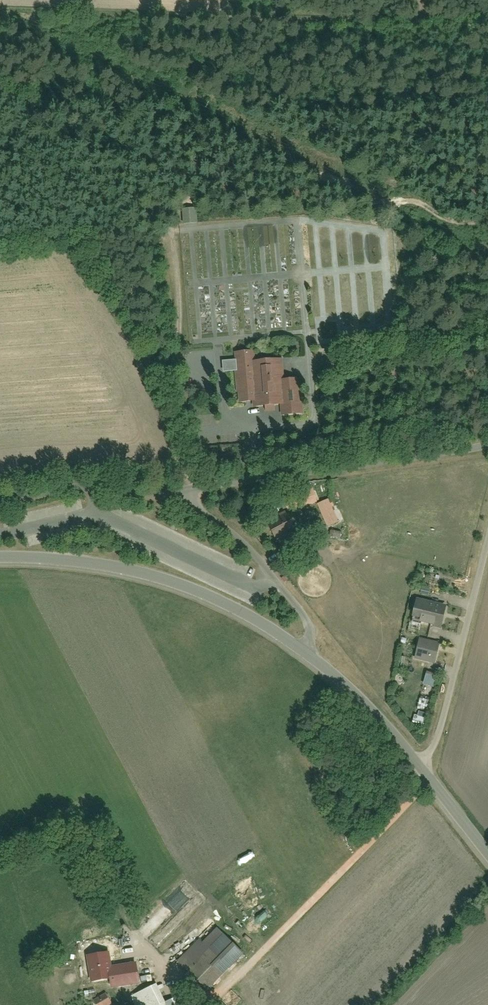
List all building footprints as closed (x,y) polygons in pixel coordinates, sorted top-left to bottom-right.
[(288,361),(262,362),(262,353),(237,354),(240,405),(257,404),(257,410),(284,408),(284,419),(306,418),(304,381),(290,382),(288,361)] [(282,538),(283,541),(291,537),(289,534),(294,531),(285,513),(268,523),(277,540),(282,538)] [(417,601),(412,622),(421,625),(422,622),(441,626),(445,607),(417,601)] [(443,645),(423,640),(419,656),(439,661),(443,645)] [(200,940),(176,963),(203,992),(228,969),(200,940)] [(91,958),(94,981),(127,977),(128,985),(159,981),(157,962),(126,967),(114,969),(112,955),(91,958)] [(135,998),(138,1004),(185,1004),(181,997),(171,1002),(163,984),(135,998)] [(99,1004),(114,1004),(115,1004),(111,996),(98,1002),(99,1004)]
